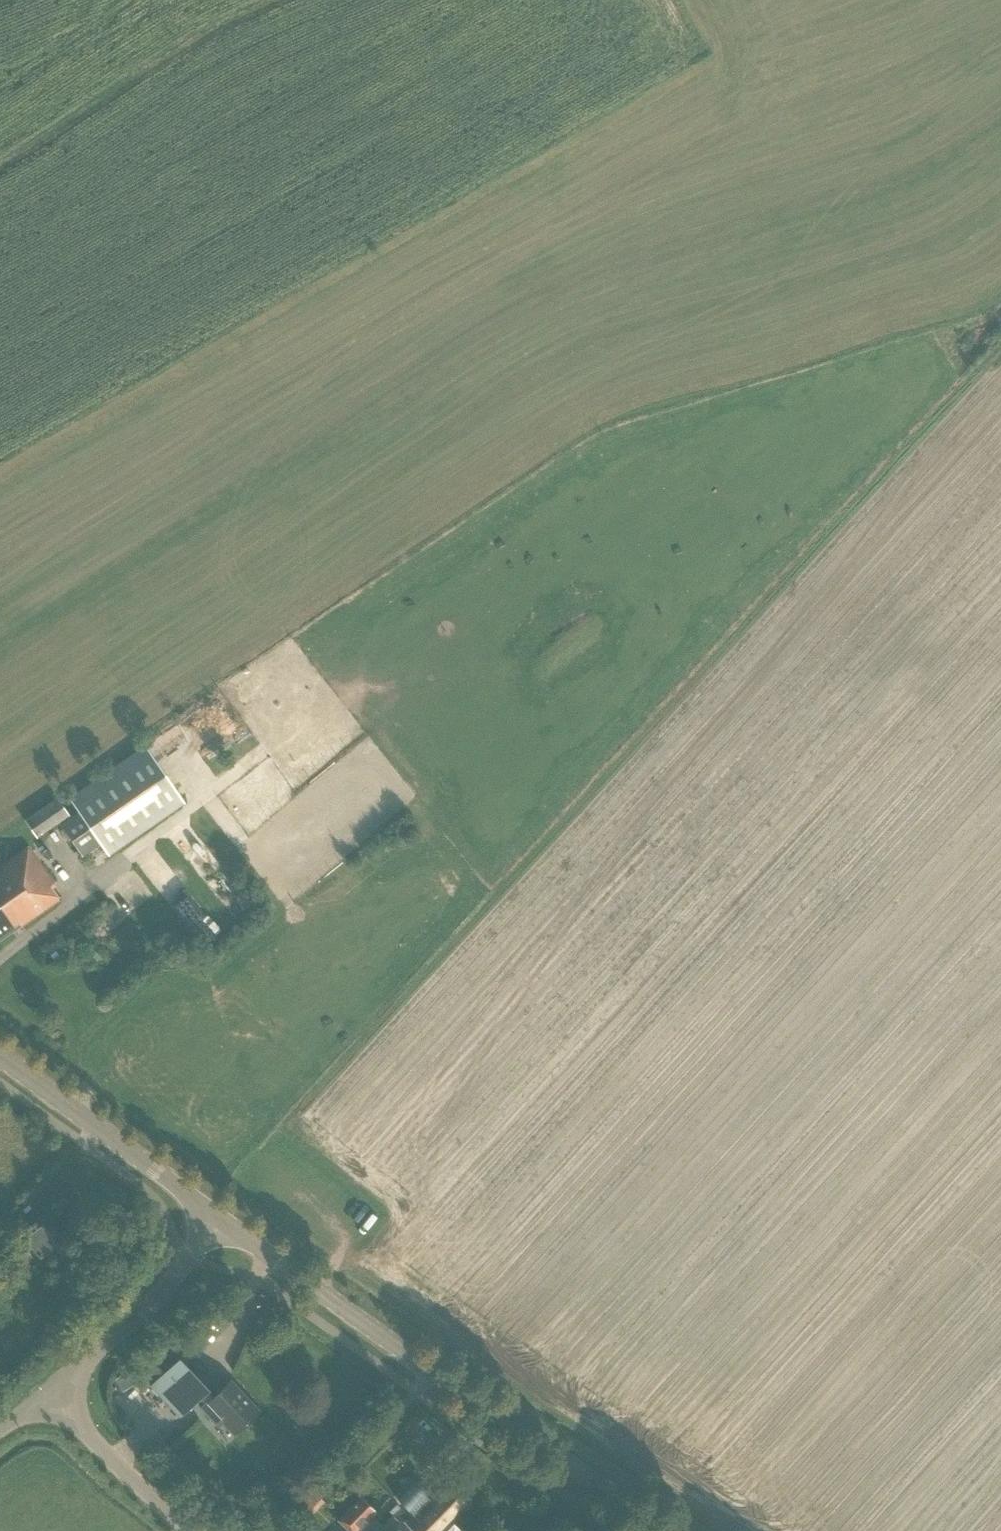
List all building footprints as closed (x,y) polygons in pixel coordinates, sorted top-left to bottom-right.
[(79,812),(60,824),(82,856),(101,843),(108,854),(184,802),(146,747),(70,799),(79,812)] [(24,820),(36,837),(69,814),(57,797),(24,820)] [(54,884),(28,846),(0,866),(0,941),(13,932),(60,900),(51,886),(54,884)] [(17,1237),(20,1240),(0,1256),(0,1273),(9,1284),(37,1262),(39,1264),(66,1243),(44,1216),(17,1237)] [(183,1418),(183,1417),(201,1400),(206,1405),(202,1408),(220,1426),(224,1422),(237,1435),(238,1434),(237,1433),(260,1410),(261,1412),(262,1411),(230,1379),(229,1379),(230,1381),(213,1397),(208,1392),(210,1390),(211,1391),(211,1390),(179,1358),(178,1359),(179,1359),(152,1386),(151,1386),(183,1419),(183,1418)] [(424,1493),(430,1488),(420,1478),(398,1499),(413,1513),(404,1522),(413,1530),(436,1530),(465,1502),(452,1489),(451,1489),(446,1484),(431,1499),(424,1493)] [(377,1511),(362,1496),(339,1520),(351,1530),(374,1530),(381,1524),(372,1516),(377,1511)] [(378,1530),(391,1530),(400,1521),(393,1515),(378,1530)]
